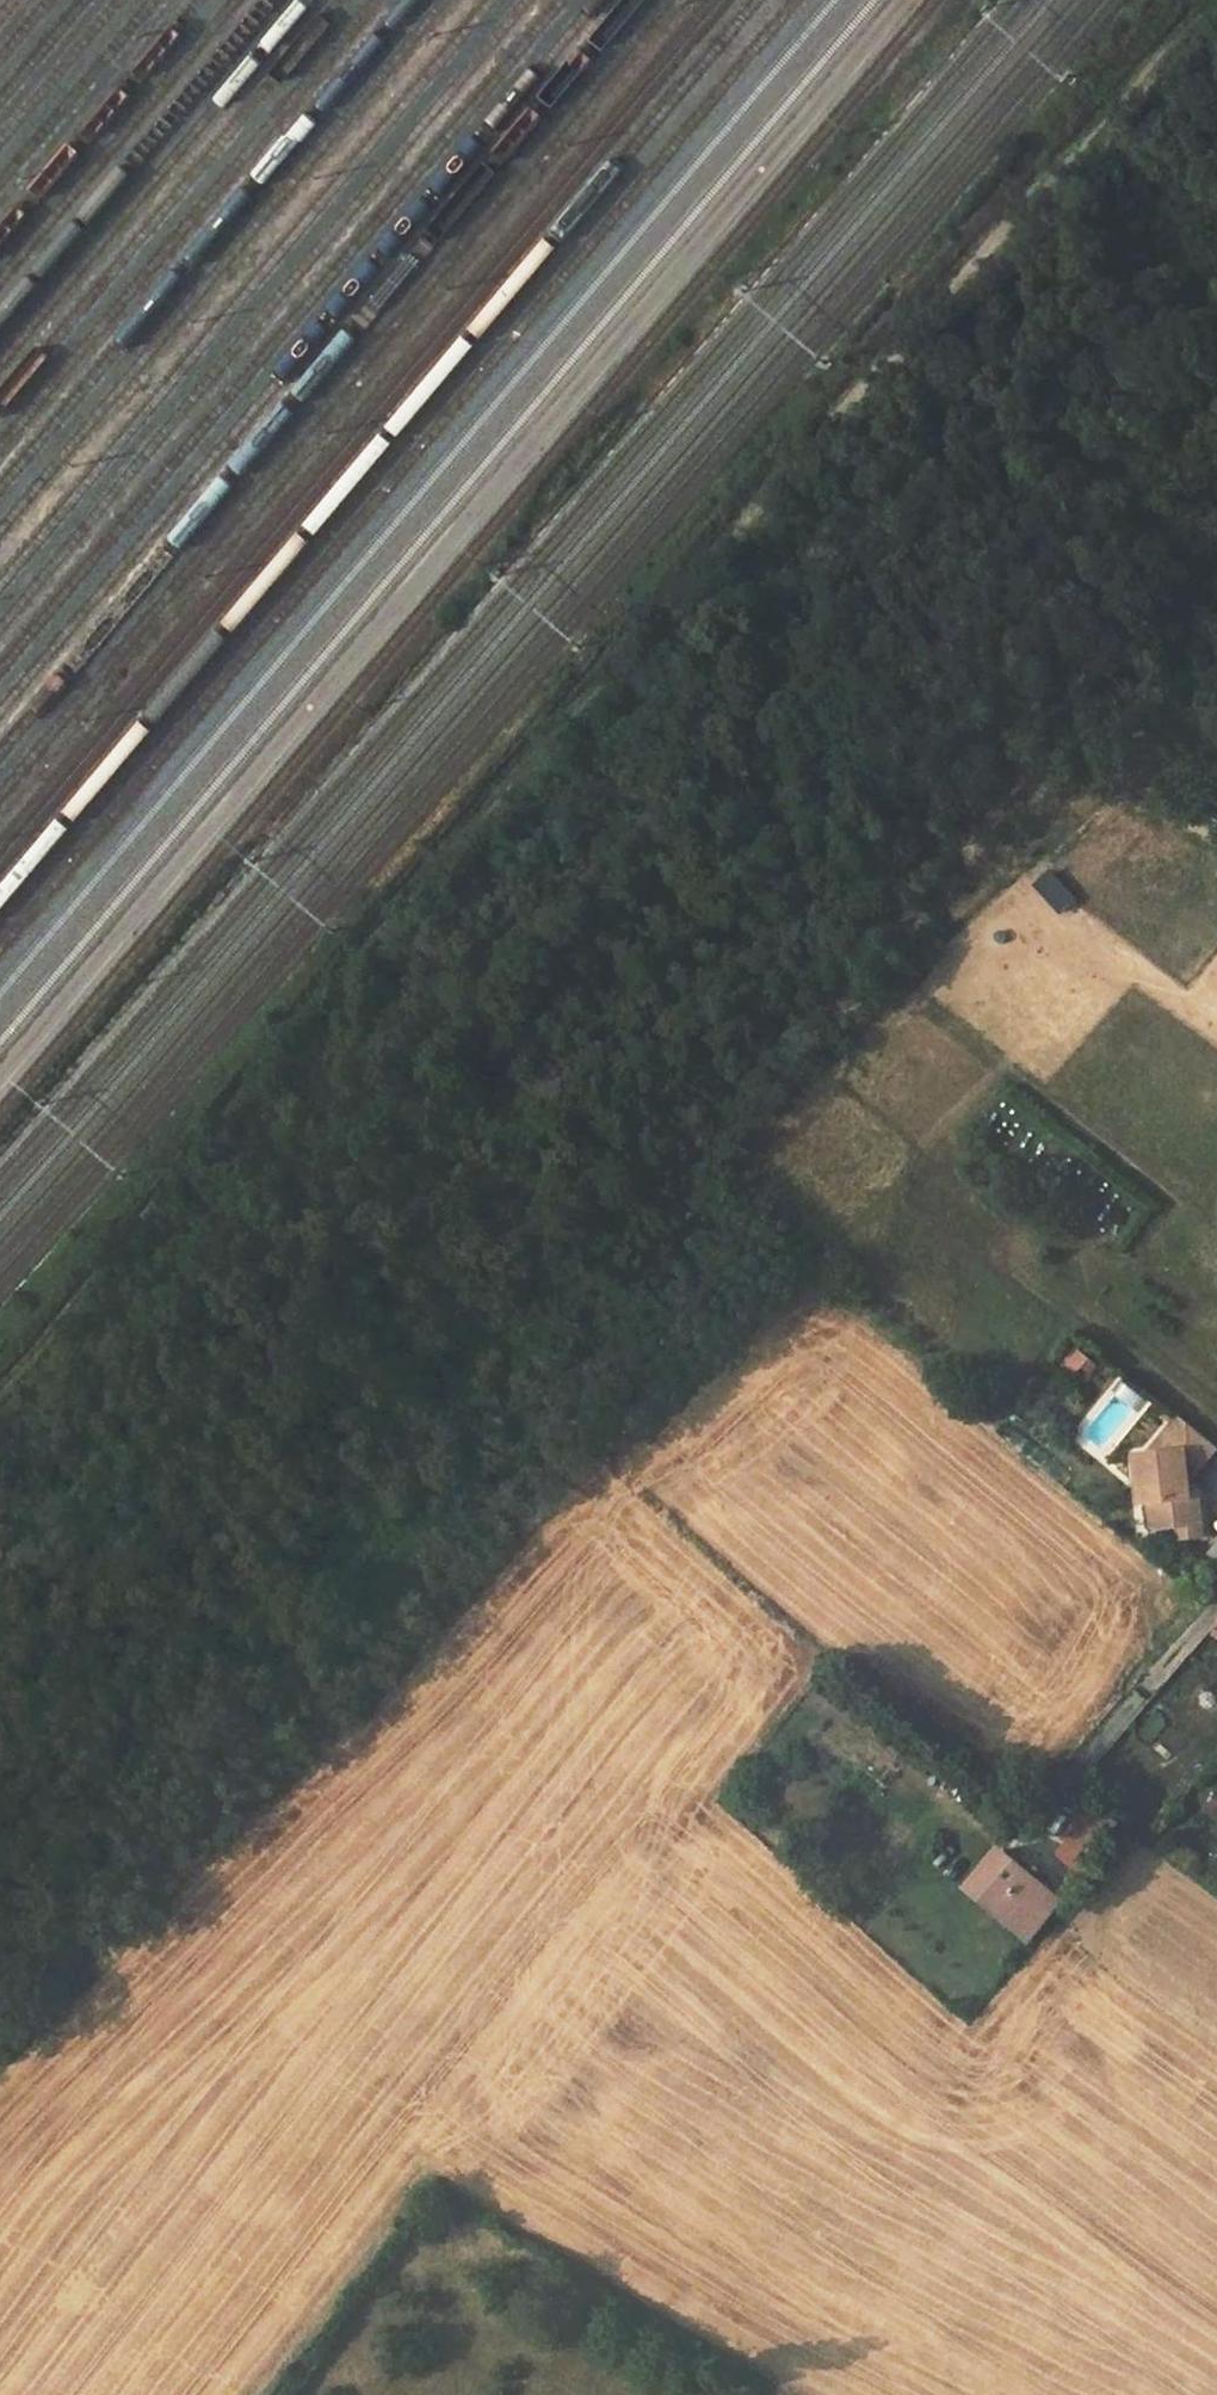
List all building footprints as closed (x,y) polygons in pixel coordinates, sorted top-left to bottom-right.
[(1216,1446),(1180,1415),(1147,1452),(1136,1453),(1140,1501),(1147,1501),(1149,1526),(1175,1525),(1175,1537),(1197,1535),(1195,1496),(1187,1497),(1186,1481),(1216,1446)] [(1216,1615),(1216,1603),(1204,1608),(1216,1615)] [(1209,1632),(1216,1637),(1216,1622),(1209,1632)] [(1086,1827),(1104,1841),(1110,1833),(1093,1819),(1086,1827)] [(999,1915),(1032,1875),(999,1850),(967,1888),(999,1915)] [(1062,1900),(1032,1875),(999,1915),(1031,1940),(1062,1900)]
